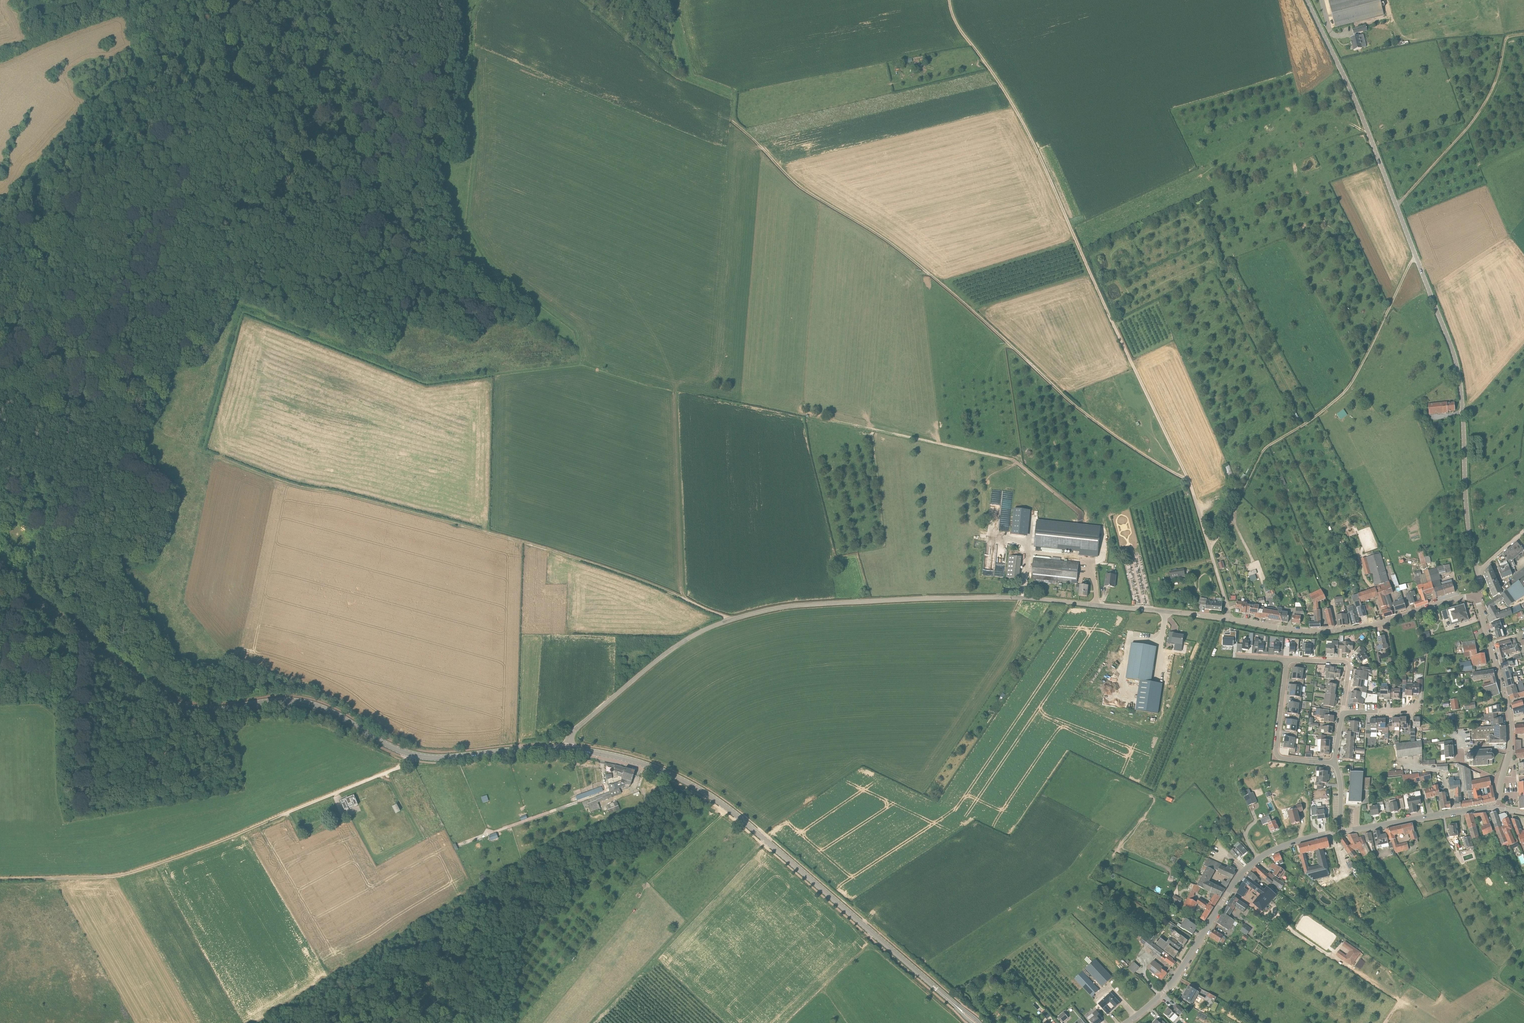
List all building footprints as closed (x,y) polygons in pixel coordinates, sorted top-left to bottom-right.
[(1380,0),(1336,0),(1334,1),(1329,2),(1335,28),(1384,15),(1380,0)] [(1354,34),(1355,34),(1356,36),(1350,38),(1353,50),(1362,48),(1359,35),(1358,33),(1363,32),(1367,31),(1366,26),(1362,27),(1353,29),(1354,34)] [(1447,403),(1447,402),(1428,404),(1429,414),(1448,412),(1447,411),(1455,411),(1454,403),(1447,403)] [(1344,409),(1337,414),(1341,420),(1347,415),(1344,409)] [(1010,534),(1027,536),(1030,510),(1013,508),(1010,534)] [(1037,521),(1035,546),(1080,552),(1079,556),(1097,558),(1100,527),(1037,521)] [(1512,570),(1512,567),(1515,566),(1513,560),(1523,551),(1516,542),(1498,559),(1501,568),(1498,569),(1502,580),(1512,575),(1516,572),(1515,569),(1512,570)] [(1388,582),(1380,553),(1366,557),(1371,574),(1375,586),(1379,584),(1386,606),(1390,609),(1394,608),(1395,612),(1406,609),(1403,600),(1392,604),(1389,594),(1393,593),(1389,582),(1388,582)] [(1019,579),(1021,557),(1009,555),(1007,577),(1019,579)] [(1371,574),(1366,557),(1361,559),(1365,575),(1371,574)] [(1079,563),(1033,558),(1031,579),(1077,583),(1079,563)] [(1444,566),(1437,568),(1439,575),(1446,573),(1451,572),(1449,565),(1444,566)] [(1492,572),(1490,566),(1485,572),(1486,574),(1484,575),(1492,595),(1489,597),(1492,601),(1506,590),(1510,586),(1509,582),(1503,587),(1499,577),(1496,578),(1493,571),(1492,572)] [(1441,579),(1439,575),(1437,568),(1428,570),(1436,598),(1455,592),(1452,584),(1451,580),(1445,582),(1446,586),(1439,588),(1437,580),(1441,579)] [(1515,580),(1517,582),(1523,576),(1523,572),(1522,569),(1513,577),(1515,580)] [(1169,572),(1170,573),(1171,579),(1185,577),(1184,570),(1169,572)] [(1436,598),(1428,570),(1424,572),(1425,574),(1422,575),(1420,570),(1414,572),(1415,577),(1416,577),(1416,581),(1418,590),(1419,590),(1420,594),(1422,601),(1414,604),(1416,608),(1428,604),(1427,601),(1432,600),(1437,599),(1436,598)] [(1105,586),(1114,587),(1116,575),(1106,574),(1105,586)] [(1392,615),(1390,609),(1386,606),(1379,584),(1375,586),(1374,586),(1375,589),(1378,596),(1381,607),(1382,607),(1384,611),(1382,611),(1384,618),(1392,615)] [(1079,592),(1079,596),(1087,596),(1088,585),(1085,585),(1077,585),(1076,591),(1079,592)] [(1309,593),(1313,603),(1314,610),(1314,617),(1309,617),(1309,623),(1309,628),(1321,627),(1320,610),(1319,610),(1318,602),(1325,598),(1321,589),(1314,593),(1313,592),(1309,593)] [(1360,602),(1373,598),(1371,590),(1367,592),(1358,595),(1360,602)] [(1508,607),(1515,601),(1506,590),(1492,601),(1485,606),(1490,614),(1491,616),(1488,617),(1489,623),(1512,615),(1510,609),(1501,612),(1500,611),(1499,612),(1498,610),(1495,612),(1492,607),(1502,599),(1508,607)] [(1414,592),(1414,591),(1411,592),(1410,593),(1407,594),(1410,605),(1415,603),(1412,597),(1415,596),(1414,592)] [(1353,625),(1359,623),(1355,608),(1356,608),(1362,606),(1360,602),(1358,595),(1352,597),(1354,606),(1350,608),(1351,612),(1349,613),(1353,625)] [(1205,609),(1221,611),(1222,602),(1206,601),(1205,609)] [(1247,603),(1237,601),(1236,608),(1241,609),(1241,613),(1246,613),(1246,612),(1249,613),(1251,606),(1247,605),(1247,603)] [(1254,617),(1262,618),(1264,607),(1259,606),(1255,605),(1255,606),(1251,606),(1249,613),(1249,614),(1254,615),(1254,617)] [(1466,611),(1464,605),(1446,610),(1442,611),(1444,620),(1449,619),(1451,626),(1460,623),(1461,623),(1461,622),(1468,620),(1466,614),(1467,614),(1466,611)] [(1266,610),(1265,610),(1265,607),(1264,607),(1262,618),(1282,622),(1279,612),(1270,611),(1271,608),(1266,607),(1266,610)] [(1293,616),(1292,623),(1300,624),(1301,617),(1300,617),(1301,614),(1304,614),(1302,607),(1297,607),(1296,613),(1296,616),(1293,616)] [(1282,622),(1288,623),(1289,617),(1287,617),(1288,613),(1281,612),(1282,609),(1277,609),(1279,612),(1282,622)] [(1325,610),(1329,627),(1334,627),(1330,609),(1325,610)] [(1338,626),(1348,625),(1346,614),(1336,615),(1338,626)] [(1494,628),(1495,631),(1503,629),(1502,626),(1504,626),(1503,621),(1491,624),(1492,628),(1494,628)] [(1496,639),(1497,640),(1505,637),(1503,629),(1495,631),(1496,632),(1494,632),(1495,632),(1497,639),(1496,639)] [(1177,645),(1178,642),(1183,643),(1184,636),(1177,635),(1177,634),(1177,633),(1176,633),(1174,633),(1170,632),(1168,642),(1168,643),(1168,644),(1169,644),(1171,644),(1177,645)] [(1224,646),(1233,647),(1234,642),(1236,642),(1237,633),(1232,633),(1231,636),(1225,635),(1224,646)] [(1243,640),(1242,650),(1248,650),(1248,645),(1253,646),(1254,633),(1249,633),(1249,641),(1243,640)] [(1258,651),(1264,651),(1264,647),(1267,648),(1268,637),(1264,636),(1264,640),(1259,640),(1258,651)] [(1381,653),(1381,652),(1381,651),(1381,650),(1388,648),(1386,640),(1385,640),(1384,636),(1377,638),(1379,646),(1375,647),(1376,651),(1379,670),(1382,669),(1379,653),(1381,653)] [(1283,650),(1284,638),(1280,637),(1279,641),(1274,641),(1274,652),(1279,652),(1280,650),(1283,650)] [(1497,650),(1508,647),(1517,644),(1518,645),(1516,638),(1510,640),(1495,644),(1496,650),(1497,650)] [(1295,654),(1295,650),(1298,650),(1299,641),(1295,640),(1295,644),(1290,644),(1289,653),(1295,654)] [(1338,648),(1338,642),(1332,641),(1332,645),(1327,645),(1326,645),(1326,654),(1334,654),(1334,648),(1338,648)] [(1340,642),(1339,649),(1342,649),(1342,653),(1349,653),(1349,650),(1353,650),(1353,643),(1349,643),(1349,642),(1340,642)] [(1140,680),(1151,682),(1156,647),(1132,643),(1126,678),(1140,680)] [(1314,650),(1314,644),(1306,644),(1305,654),(1311,655),(1311,650),(1314,650)] [(1520,651),(1518,645),(1517,644),(1508,647),(1510,654),(1520,651)] [(1463,647),(1464,653),(1476,651),(1475,645),(1463,647)] [(1363,647),(1356,651),(1360,655),(1357,657),(1356,656),(1355,657),(1360,664),(1368,658),(1364,652),(1366,651),(1363,647)] [(1499,660),(1504,659),(1504,657),(1508,656),(1508,655),(1510,654),(1508,647),(1497,650),(1499,660)] [(1473,667),(1486,664),(1484,654),(1472,656),(1473,667)] [(1502,669),(1514,667),(1518,666),(1517,660),(1505,663),(1501,665),(1502,669)] [(1472,668),(1471,661),(1459,663),(1460,669),(1463,668),(1464,671),(1472,670),(1472,672),(1475,672),(1475,667),(1472,668)] [(1305,670),(1306,666),(1299,665),(1299,668),(1293,668),(1292,673),(1293,673),(1303,675),(1304,669),(1305,670)] [(1335,678),(1339,678),(1341,670),(1334,669),(1334,666),(1326,665),(1325,672),(1326,672),(1325,678),(1327,679),(1334,680),(1335,678)] [(1370,668),(1359,667),(1359,671),(1357,670),(1357,673),(1355,673),(1354,679),(1363,680),(1368,681),(1369,675),(1370,668)] [(1514,667),(1502,669),(1501,669),(1505,681),(1514,679),(1513,678),(1517,677),(1522,676),(1521,670),(1515,672),(1514,667)] [(1495,695),(1499,693),(1497,686),(1495,681),(1493,682),(1492,678),(1494,677),(1493,670),(1470,674),(1470,678),(1473,678),(1474,680),(1490,678),(1491,682),(1482,685),(1486,697),(1495,695)] [(1303,675),(1293,673),(1292,674),(1292,678),(1292,679),(1298,680),(1297,683),(1304,683),(1305,675),(1303,675)] [(1518,682),(1517,677),(1513,678),(1514,679),(1505,681),(1507,688),(1519,685),(1519,684),(1523,683),(1523,680),(1518,682)] [(1358,692),(1366,693),(1367,688),(1362,687),(1363,680),(1354,679),(1353,687),(1359,688),(1358,692)] [(1412,687),(1412,694),(1419,694),(1419,687),(1422,687),(1423,680),(1417,679),(1417,684),(1412,684),(1412,687)] [(1158,713),(1162,684),(1151,682),(1140,680),(1136,710),(1158,713)] [(1304,683),(1297,683),(1297,686),(1291,685),(1291,686),(1290,690),(1290,691),(1301,692),(1301,687),(1303,687),(1304,683)] [(1509,695),(1523,692),(1523,689),(1520,690),(1519,685),(1507,688),(1509,695)] [(1391,689),(1391,690),(1390,698),(1393,698),(1393,699),(1400,699),(1400,692),(1402,692),(1403,686),(1398,686),(1398,689),(1393,689),(1391,689)] [(1390,698),(1391,690),(1388,690),(1388,687),(1381,687),(1381,693),(1381,696),(1381,697),(1386,697),(1386,699),(1390,699),(1390,698)] [(1301,692),(1290,691),(1290,696),(1296,697),(1295,700),(1301,701),(1302,697),(1300,697),(1301,692)] [(1366,699),(1366,693),(1358,692),(1352,691),(1351,699),(1354,699),(1354,703),(1353,703),(1363,704),(1364,699),(1366,699)] [(1509,695),(1510,701),(1515,699),(1523,697),(1523,692),(1509,695)] [(1450,700),(1452,711),(1459,710),(1457,699),(1450,700)] [(1288,707),(1288,708),(1299,709),(1300,709),(1301,701),(1295,700),(1295,703),(1289,702),(1289,703),(1288,707)] [(1512,709),(1523,705),(1523,700),(1511,704),(1512,709)] [(1485,717),(1497,716),(1497,713),(1502,713),(1501,705),(1488,707),(1488,714),(1485,714),(1485,717)] [(1299,709),(1288,708),(1287,713),(1288,713),(1288,714),(1293,714),(1293,717),(1299,718),(1300,715),(1298,714),(1299,709)] [(1497,718),(1497,716),(1485,717),(1485,721),(1494,720),(1495,726),(1503,726),(1502,718),(1497,718)] [(1299,718),(1293,717),(1293,720),(1287,720),(1286,725),(1297,726),(1297,721),(1299,721),(1299,718)] [(1410,729),(1411,726),(1408,725),(1409,721),(1406,721),(1406,717),(1400,717),(1400,718),(1400,726),(1403,726),(1403,728),(1405,728),(1405,731),(1410,731),(1410,729)] [(1400,718),(1392,718),(1392,722),(1389,722),(1389,726),(1389,731),(1394,731),(1394,728),(1400,728),(1400,726),(1400,718)] [(1385,719),(1378,719),(1377,731),(1382,731),(1382,733),(1384,733),(1384,738),(1388,738),(1388,733),(1388,731),(1389,731),(1389,726),(1385,726),(1385,719)] [(1297,726),(1286,725),(1286,726),(1285,730),(1286,730),(1285,731),(1291,732),(1291,734),(1297,735),(1298,732),(1296,732),(1297,726)] [(1514,725),(1515,735),(1515,740),(1515,751),(1516,759),(1523,757),(1523,749),(1522,749),(1521,740),(1516,740),(1516,735),(1523,734),(1523,725),(1514,725)] [(1506,744),(1505,726),(1503,726),(1495,726),(1472,728),(1472,740),(1486,739),(1486,743),(1489,743),(1489,744),(1506,744)] [(1297,739),(1297,735),(1291,734),(1291,737),(1285,737),(1284,737),(1284,742),(1294,744),(1295,738),(1297,739)] [(1322,738),(1321,747),(1329,747),(1330,740),(1325,740),(1326,736),(1318,735),(1318,738),(1322,738)] [(1415,742),(1410,743),(1399,744),(1396,745),(1398,758),(1422,754),(1422,741),(1415,742)] [(1454,758),(1452,741),(1438,742),(1439,744),(1441,744),(1442,756),(1445,756),(1445,759),(1454,758)] [(1294,744),(1284,742),(1284,743),(1283,747),(1283,748),(1289,749),(1289,752),(1295,753),(1296,744),(1294,744)] [(1329,755),(1329,747),(1321,747),(1321,752),(1318,752),(1318,756),(1322,756),(1322,755),(1329,755)] [(1492,754),(1491,751),(1491,749),(1468,750),(1468,755),(1466,755),(1467,762),(1469,761),(1469,766),(1473,766),(1488,765),(1492,765),(1492,760),(1494,758),(1494,756),(1492,754)] [(1459,773),(1460,793),(1467,792),(1469,806),(1474,806),(1478,805),(1483,804),(1482,800),(1482,799),(1474,800),(1472,791),(1471,781),(1470,770),(1458,764),(1459,772),(1459,773)] [(619,782),(614,784),(608,785),(609,790),(618,786),(619,788),(624,786),(625,784),(629,769),(625,768),(618,766),(618,767),(619,767),(617,772),(616,776),(621,777),(619,782)] [(1329,778),(1329,775),(1327,775),(1328,772),(1324,771),(1324,768),(1317,768),(1316,771),(1319,771),(1319,777),(1329,778)] [(625,784),(631,785),(635,771),(629,769),(625,784)] [(1363,773),(1355,772),(1350,772),(1348,802),(1361,803),(1362,790),(1369,790),(1370,778),(1363,778),(1363,773)] [(1433,786),(1430,773),(1419,773),(1402,775),(1405,786),(1430,779),(1431,787),(1424,789),(1426,798),(1435,796),(1432,786),(1433,786)] [(1455,808),(1462,807),(1461,797),(1460,793),(1459,773),(1452,773),(1452,777),(1448,778),(1450,790),(1455,790),(1455,802),(1454,802),(1455,808)] [(1323,783),(1327,783),(1327,780),(1329,780),(1329,778),(1319,777),(1317,777),(1316,782),(1315,785),(1317,786),(1317,790),(1318,792),(1319,792),(1321,792),(1323,791),(1323,783)] [(1491,786),(1489,778),(1471,781),(1472,791),(1479,790),(1479,789),(1486,788),(1492,786),(1491,786)] [(1451,808),(1450,802),(1447,802),(1445,792),(1440,793),(1438,785),(1433,786),(1432,786),(1435,796),(1439,795),(1442,809),(1442,810),(1451,808)] [(611,796),(611,797),(612,797),(621,794),(621,793),(619,788),(618,786),(609,790),(609,792),(610,792),(611,796)] [(1495,801),(1492,786),(1486,788),(1487,792),(1485,792),(1486,796),(1481,797),(1479,790),(1472,791),(1474,800),(1482,799),(1482,800),(1483,804),(1495,801)] [(577,801),(603,791),(601,787),(575,796),(577,801)] [(354,806),(358,804),(354,794),(340,800),(344,810),(348,808),(354,806)] [(583,802),(582,802),(585,808),(589,806),(591,812),(600,808),(598,802),(596,797),(595,797),(583,802)] [(1417,813),(1416,806),(1421,805),(1420,797),(1407,799),(1408,807),(1409,807),(1410,814),(1417,813)] [(1389,801),(1391,812),(1398,811),(1396,800),(1389,801)] [(620,810),(617,801),(609,804),(606,807),(609,814),(620,810)] [(396,813),(399,811),(400,811),(397,804),(392,806),(396,813)] [(1296,809),(1288,811),(1292,825),(1300,823),(1297,812),(1303,811),(1301,805),(1295,806),(1296,809)] [(1383,805),(1370,807),(1371,816),(1378,814),(1378,811),(1384,810),(1383,805)] [(1318,819),(1325,819),(1324,814),(1325,814),(1325,810),(1324,806),(1316,807),(1317,815),(1318,819)] [(1501,844),(1503,844),(1508,841),(1497,816),(1496,812),(1490,813),(1494,825),(1501,844)] [(1485,813),(1482,813),(1481,816),(1485,826),(1481,828),(1484,835),(1488,833),(1492,831),(1485,813)] [(1515,843),(1514,841),(1510,830),(1511,830),(1509,825),(1509,820),(1506,814),(1504,813),(1497,816),(1508,841),(1510,846),(1515,843)] [(1473,817),(1476,817),(1476,814),(1465,815),(1472,839),(1478,837),(1473,817)] [(1268,816),(1260,819),(1263,825),(1267,823),(1272,832),(1278,829),(1274,820),(1271,822),(1268,816)] [(1523,831),(1523,832),(1522,833),(1517,820),(1513,821),(1512,820),(1512,819),(1517,835),(1518,835),(1523,851),(1523,831)] [(1395,839),(1394,835),(1398,834),(1403,833),(1404,834),(1404,835),(1410,833),(1412,841),(1413,844),(1418,842),(1417,839),(1415,832),(1414,833),(1412,824),(1406,825),(1402,826),(1397,827),(1392,828),(1386,829),(1386,830),(1387,830),(1389,843),(1391,843),(1392,842),(1394,848),(1395,853),(1399,852),(1397,846),(1395,839)] [(1456,824),(1452,824),(1452,825),(1449,825),(1450,832),(1449,833),(1449,837),(1450,837),(1450,839),(1458,838),(1457,832),(1458,832),(1458,829),(1457,829),(1456,824)] [(1380,835),(1379,831),(1373,832),(1376,846),(1377,846),(1378,849),(1382,848),(1381,845),(1380,835)] [(1371,832),(1366,834),(1365,834),(1367,842),(1370,842),(1370,844),(1371,844),(1372,847),(1373,852),(1375,851),(1373,841),(1373,840),(1371,832)] [(1359,838),(1357,834),(1354,834),(1348,835),(1352,844),(1349,845),(1344,838),(1340,840),(1351,858),(1353,857),(1354,859),(1358,857),(1353,851),(1359,848),(1363,856),(1370,852),(1362,836),(1359,838)] [(1386,834),(1380,835),(1381,845),(1382,848),(1389,846),(1388,843),(1386,834)] [(1473,847),(1470,836),(1463,839),(1466,849),(1473,847)] [(1320,865),(1323,877),(1328,876),(1328,875),(1329,874),(1328,870),(1327,870),(1321,849),(1329,847),(1327,838),(1323,839),(1313,842),(1315,851),(1316,851),(1320,865)] [(1323,877),(1320,865),(1319,866),(1309,868),(1305,853),(1315,851),(1313,842),(1298,845),(1305,873),(1312,880),(1323,877)] [(1235,847),(1230,851),(1237,859),(1240,856),(1241,858),(1247,852),(1241,845),(1236,848),(1235,847)] [(1282,859),(1279,854),(1272,857),(1275,862),(1278,861),(1280,864),(1283,863),(1282,859)] [(1215,870),(1218,871),(1221,866),(1221,865),(1208,859),(1204,866),(1205,866),(1203,870),(1206,871),(1205,873),(1197,886),(1200,888),(1204,889),(1203,889),(1211,893),(1211,892),(1221,897),(1225,889),(1209,882),(1215,871),(1214,871),(1215,870)] [(1279,878),(1284,871),(1273,863),(1270,867),(1275,871),(1273,874),(1279,878)] [(1232,879),(1235,873),(1232,871),(1233,868),(1229,866),(1228,865),(1226,869),(1221,866),(1218,871),(1217,872),(1229,878),(1232,879)] [(1267,875),(1257,865),(1253,869),(1258,873),(1259,874),(1266,879),(1268,876),(1272,879),(1274,877),(1269,873),(1267,875)] [(1247,876),(1247,877),(1253,882),(1254,882),(1257,884),(1260,880),(1257,878),(1254,875),(1251,872),(1247,876)] [(1271,884),(1272,883),(1276,878),(1274,877),(1272,879),(1268,876),(1266,879),(1271,884)] [(1261,894),(1264,890),(1257,884),(1254,882),(1253,882),(1247,877),(1243,881),(1252,888),(1253,888),(1260,893),(1261,894)] [(1220,885),(1226,888),(1230,883),(1232,879),(1229,878),(1227,882),(1223,880),(1220,885)] [(1280,881),(1277,886),(1281,889),(1285,884),(1280,881)] [(1192,890),(1195,892),(1198,893),(1200,888),(1197,886),(1195,885),(1192,890)] [(1247,891),(1240,886),(1237,893),(1243,897),(1247,891)] [(1267,887),(1264,890),(1261,894),(1253,903),(1262,911),(1278,892),(1275,889),(1273,892),(1267,887)] [(1215,904),(1216,904),(1221,897),(1211,892),(1211,893),(1210,895),(1209,897),(1211,898),(1209,900),(1215,904)] [(1182,899),(1174,895),(1171,901),(1179,905),(1182,899)] [(1243,913),(1248,906),(1234,897),(1223,913),(1229,917),(1235,907),(1243,913)] [(1197,903),(1196,903),(1192,901),(1188,898),(1186,902),(1184,906),(1193,911),(1197,903)] [(1199,899),(1196,903),(1197,903),(1206,910),(1201,919),(1205,921),(1213,908),(1208,905),(1199,899)] [(1229,917),(1223,913),(1217,923),(1224,928),(1231,918),(1229,917)] [(1197,927),(1197,926),(1192,923),(1189,921),(1190,921),(1186,918),(1180,927),(1184,930),(1185,929),(1187,931),(1192,934),(1191,933),(1196,926),(1197,927)] [(1245,923),(1241,929),(1248,934),(1252,927),(1245,923)] [(1184,946),(1188,941),(1174,930),(1170,936),(1171,937),(1167,943),(1161,938),(1157,944),(1165,950),(1165,951),(1174,958),(1179,953),(1177,951),(1182,945),(1184,946)] [(1209,936),(1219,942),(1223,936),(1213,930),(1209,936)] [(1350,950),(1346,957),(1338,951),(1336,955),(1352,965),(1360,952),(1345,942),(1343,945),(1350,950)] [(1166,959),(1163,956),(1161,958),(1172,966),(1175,962),(1172,960),(1173,959),(1169,956),(1166,959)] [(1361,969),(1366,962),(1361,958),(1356,966),(1361,969)] [(1085,969),(1102,987),(1113,977),(1095,959),(1085,969)] [(1161,980),(1167,973),(1166,973),(1167,972),(1153,961),(1147,968),(1156,975),(1161,980)] [(1134,974),(1140,967),(1134,962),(1128,968),(1134,974)] [(1092,997),(1099,990),(1082,972),(1075,979),(1092,997)] [(1188,986),(1182,998),(1189,1002),(1194,994),(1204,1000),(1203,1002),(1209,1006),(1210,1006),(1211,1004),(1212,1005),(1216,997),(1208,992),(1205,998),(1199,994),(1200,993),(1188,986)] [(1104,999),(1103,1000),(1106,1003),(1109,1001),(1113,1005),(1114,1006),(1115,1008),(1120,1003),(1110,993),(1104,999)] [(1111,1009),(1110,1008),(1109,1009),(1105,1005),(1106,1003),(1103,1000),(1098,1004),(1102,1009),(1103,1008),(1108,1014),(1111,1012),(1111,1011),(1112,1010),(1111,1009)] [(1184,1011),(1176,1004),(1171,1010),(1169,1008),(1164,1014),(1170,1019),(1175,1014),(1177,1012),(1180,1015),(1184,1011)] [(1102,1022),(1100,1020),(1103,1018),(1096,1010),(1092,1014),(1094,1016),(1089,1020),(1091,1022),(1101,1022),(1102,1022)] [(1200,1010),(1197,1015),(1206,1019),(1208,1014),(1200,1010)] [(1058,1017),(1063,1022),(1068,1018),(1064,1012),(1058,1017)]
